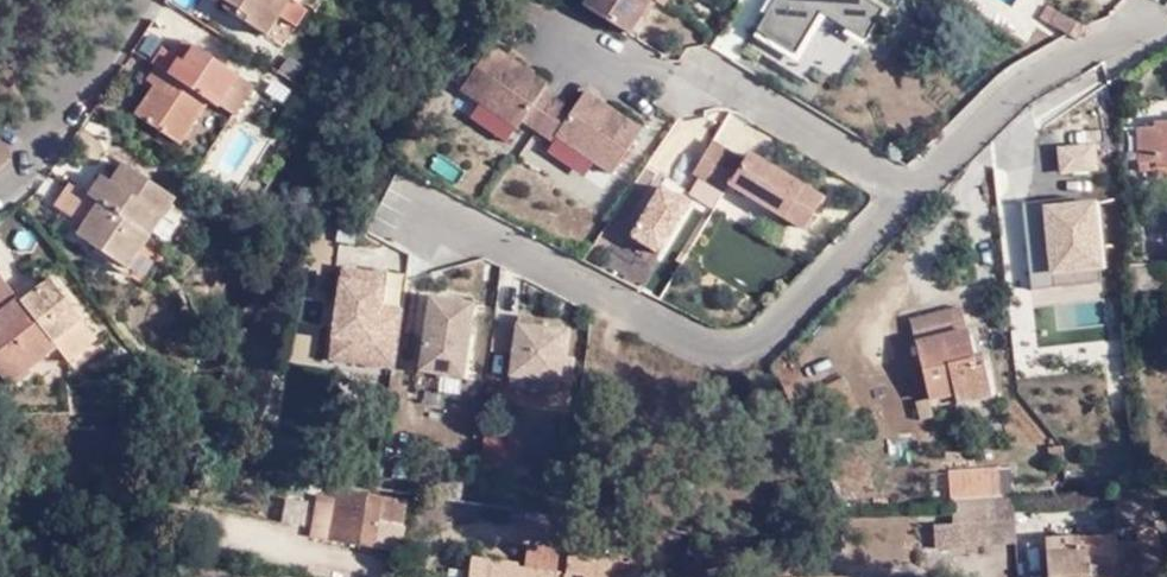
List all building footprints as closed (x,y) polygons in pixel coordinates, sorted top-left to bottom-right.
[(261,35),(274,44),(296,8),(292,6),(295,1),(296,0),(219,0),(221,1),(218,6),(261,35)] [(630,31),(651,0),(582,0),(630,31)] [(755,32),(794,56),(819,14),(865,42),(883,13),(863,0),(774,0),(755,32)] [(1037,16),(1073,37),(1081,23),(1044,3),(1037,16)] [(200,106),(208,111),(211,106),(230,76),(177,40),(167,57),(154,50),(143,65),(148,69),(138,83),(147,90),(127,119),(170,149),(200,106)] [(535,132),(559,97),(545,89),(551,79),(492,41),(458,88),(480,102),(467,117),(499,139),(510,124),(517,129),(522,123),(535,132)] [(245,86),(230,76),(211,106),(225,115),(245,86)] [(613,174),(646,126),(585,85),(571,106),(559,97),(535,132),(551,143),(556,136),(613,174)] [(1166,166),(1166,121),(1154,121),(1154,128),(1136,129),(1137,159),(1156,159),(1156,167),(1166,166)] [(1061,148),(1063,168),(1096,165),(1095,145),(1061,148)] [(742,165),(710,146),(690,179),(721,198),(724,191),(800,236),(820,202),(746,158),(742,165)] [(111,167),(101,183),(110,189),(121,174),(111,167)] [(110,189),(101,183),(92,178),(78,200),(63,190),(50,210),(72,226),(66,237),(92,255),(90,259),(113,277),(137,242),(130,237),(142,220),(149,225),(163,204),(121,174),(110,189)] [(660,255),(693,201),(659,180),(626,235),(660,255)] [(1033,291),(1105,286),(1099,196),(1026,201),(1033,291)] [(137,242),(149,225),(142,220),(130,237),(137,242)] [(387,269),(340,265),(329,360),(395,368),(402,307),(383,305),(387,269)] [(55,360),(72,348),(63,335),(75,326),(40,280),(32,286),(23,276),(5,291),(44,344),(45,345),(55,360)] [(44,344),(5,291),(0,286),(0,377),(44,344)] [(467,379),(476,296),(425,293),(416,375),(467,379)] [(1105,300),(1060,304),(1061,327),(1107,323),(1105,300)] [(903,320),(908,343),(961,329),(954,307),(903,320)] [(571,322),(516,316),(510,375),(564,381),(571,322)] [(84,339),(75,326),(63,335),(72,348),(84,339)] [(949,373),(970,368),(961,329),(908,343),(923,399),(947,393),(952,393),(949,373)] [(985,391),(979,366),(970,368),(949,373),(952,393),(947,393),(949,401),(985,391)] [(1054,444),(1040,445),(1041,460),(1056,459),(1054,444)] [(950,504),(999,500),(997,469),(946,473),(950,504)] [(316,532),(358,538),(367,488),(324,481),(316,532)] [(367,488),(358,538),(370,542),(381,491),(367,488)] [(1153,490),(1133,491),(1112,492),(1112,495),(1114,527),(1154,527),(1153,492),(1153,490)] [(1009,500),(999,500),(950,504),(952,525),(954,525),(954,529),(957,547),(1013,543),(1009,500)] [(954,525),(952,525),(936,526),(932,526),(934,550),(957,547),(954,529),(954,525)] [(1115,537),(1078,539),(1079,552),(1088,551),(1116,551),(1116,542),(1115,537)] [(1078,539),(1044,540),(1044,548),(1045,576),(1159,576),(1159,540),(1116,542),(1116,551),(1117,569),(1088,569),(1088,557),(1088,551),(1079,552),(1078,539)] [(1116,551),(1088,551),(1088,557),(1088,569),(1117,569),(1116,551)] [(593,559),(552,554),(548,574),(501,568),(500,562),(455,557),(451,576),(591,576),(593,559)]
